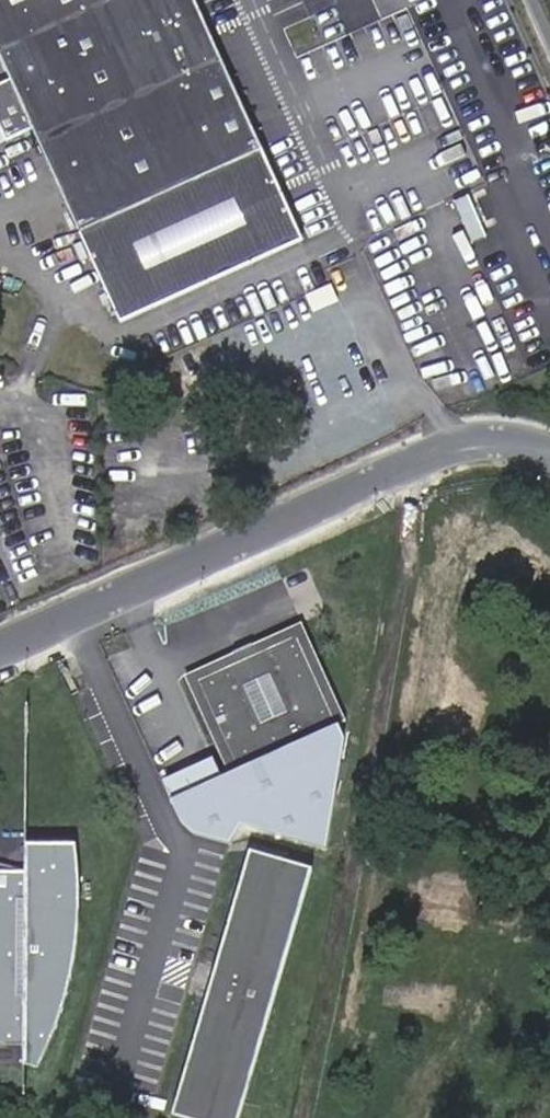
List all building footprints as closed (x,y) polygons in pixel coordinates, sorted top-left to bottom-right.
[(194,0),(0,0),(0,61),(8,79),(0,83),(0,127),(5,138),(30,127),(117,322),(301,240),(194,0)] [(298,644),(339,733),(347,730),(303,631),(255,651),(255,652),(259,660),(298,644)] [(198,687),(239,776),(339,733),(298,644),(259,660),(255,652),(255,651),(232,660),(233,661),(237,670),(198,687)] [(230,780),(239,776),(198,687),(237,670),(233,661),(232,660),(185,682),(230,780)] [(27,1044),(27,1066),(41,1066),(56,1023),(70,980),(76,941),(77,919),(78,887),(78,871),(76,843),(26,843),(26,872),(20,871),(0,863),(0,1044),(27,1044)] [(247,850),(176,1117),(180,1117),(243,1117),(311,868),(247,850)]
